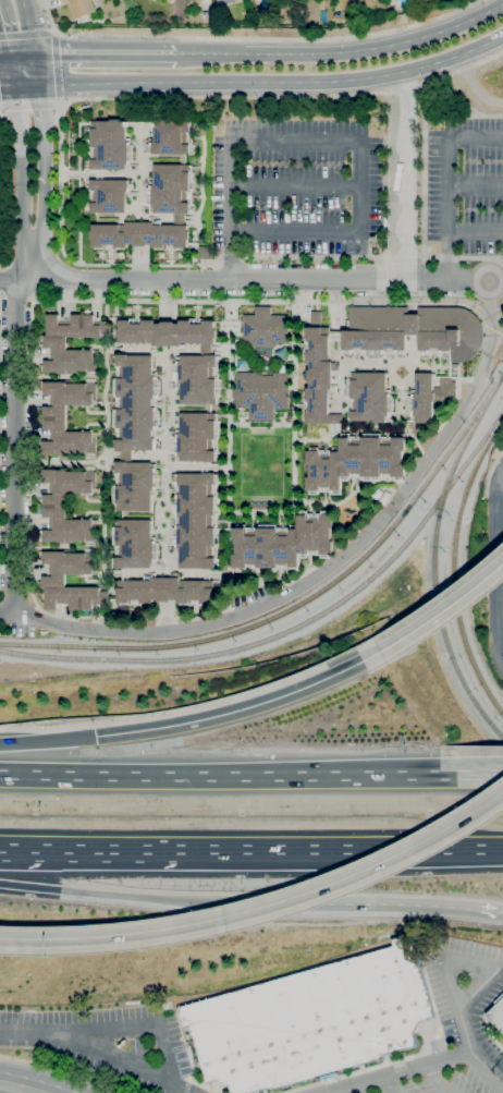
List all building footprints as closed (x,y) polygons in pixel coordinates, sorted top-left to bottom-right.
[(63,3),(62,0),(94,0),(98,11),(79,17),(74,20),(68,2),(63,3)] [(127,170),(91,169),(91,160),(90,160),(90,158),(93,158),(93,148),(90,148),(90,145),(91,146),(93,130),(90,130),(91,126),(93,126),(93,121),(112,121),(112,119),(120,119),(120,121),(130,121),(130,126),(128,126),(127,138),(131,138),(131,144),(135,144),(134,161),(132,161),(132,168),(127,168),(127,170)] [(191,155),(151,154),(151,143),(155,143),(156,126),(154,126),(154,122),(163,122),(163,120),(171,120),(171,121),(192,121),(192,130),(193,130),(193,133),(191,133),(191,143),(193,143),(193,145),(191,145),(191,155)] [(168,250),(156,250),(156,247),(152,247),(152,244),(148,244),(148,246),(135,246),(135,244),(128,244),(128,247),(125,247),(125,248),(113,248),(113,247),(108,247),(108,250),(95,250),(95,247),(93,247),(93,239),(90,239),(90,230),(93,230),(93,224),(126,224),(126,222),(154,222),(154,220),(162,220),(162,226),(175,226),(175,212),(155,212),(155,207),(150,207),(150,204),(148,204),(148,189),(150,189),(150,185),(156,185),(156,165),(191,165),(191,173),(195,173),(194,189),(192,189),(192,192),(189,192),(189,202),(192,202),(192,212),(186,212),(186,224),(188,224),(188,231),(191,231),(191,239),(188,239),(188,247),(185,247),(185,248),(174,248),(174,247),(168,247),(168,250)] [(126,212),(91,212),(91,204),(90,204),(90,202),(93,202),(93,192),(90,192),(90,189),(91,189),(91,180),(130,180),(130,181),(134,181),(134,189),(131,189),(131,195),(126,195),(126,212)] [(249,347),(249,342),(244,342),(243,315),(256,315),(255,306),(271,306),(272,315),(287,315),(289,342),(277,343),(277,345),(249,347)] [(451,363),(451,365),(459,365),(459,377),(453,377),(453,381),(456,381),(456,403),(434,403),(434,421),(429,421),(429,423),(416,423),(387,423),(375,423),(375,421),(352,421),(343,421),(343,424),(306,424),(306,413),(304,413),(305,409),(307,409),(307,403),(306,403),(306,388),(310,388),(310,382),(308,382),(308,371),(310,371),(310,363),(307,363),(307,352),(305,352),(305,348),(307,349),(307,342),(305,342),(305,339),(306,339),(306,328),(330,328),(329,331),(343,331),(343,330),(346,330),(346,320),(348,320),(348,306),(408,307),(408,314),(418,314),(418,307),(455,307),(456,307),(457,307),(458,307),(459,307),(461,307),(462,307),(463,307),(464,308),(465,308),(466,308),(467,308),(467,309),(468,309),(469,309),(469,311),(470,311),(471,311),(471,312),(473,312),(473,313),(474,313),(475,314),(476,315),(477,316),(478,317),(479,318),(480,319),(480,320),(481,321),(481,323),(482,324),(482,325),(483,326),(483,327),(483,328),(483,329),(484,330),(484,331),(484,332),(484,333),(484,335),(484,336),(484,337),(484,338),(484,339),(484,340),(483,341),(483,342),(483,343),(483,344),(482,345),(482,347),(482,348),(481,348),(481,349),(481,350),(480,350),(480,351),(479,351),(479,352),(478,353),(477,354),(476,355),(475,356),(474,357),(473,359),(471,359),(471,360),(470,360),(469,361),(468,361),(467,362),(466,362),(465,362),(464,363),(463,363),(462,363),(461,363),(459,363),(458,363),(457,363),(456,363),(455,363),(454,363),(453,363),(451,363)] [(311,324),(311,312),(321,312),(321,324),(311,324)] [(72,374),(58,374),(58,373),(44,373),(44,361),(50,361),(50,348),(45,348),(45,336),(47,336),(47,315),(59,315),(59,320),(72,320),(72,315),(94,315),(94,321),(110,320),(110,332),(101,333),(101,337),(68,338),(68,350),(83,350),(83,349),(93,349),(93,354),(97,354),(97,372),(72,372),(72,374)] [(217,403),(181,403),(182,384),(177,382),(177,361),(181,361),(181,355),(201,355),(201,343),(188,343),(188,349),(179,349),(180,347),(152,347),(152,343),(120,342),(120,337),(116,337),(118,329),(120,329),(120,320),(131,320),(131,318),(144,318),(144,320),(155,320),(155,324),(162,324),(162,321),(174,321),(174,324),(180,324),(180,320),(191,320),(191,319),(205,319),(205,320),(216,320),(216,329),(217,329),(217,338),(214,338),(214,343),(213,343),(212,355),(218,355),(218,364),(218,379),(217,379),(217,396),(218,396),(218,399),(217,399),(217,403)] [(152,510),(116,510),(116,505),(115,505),(115,502),(112,502),(112,488),(115,488),(115,484),(118,484),(118,474),(115,474),(115,462),(121,462),(121,450),(116,450),(116,439),(115,439),(115,438),(118,438),(118,429),(115,429),(115,427),(112,427),(112,412),(115,412),(115,410),(118,410),(118,398),(113,398),(113,379),(115,379),(115,378),(118,378),(118,366),(115,366),(115,355),(152,355),(154,373),(157,373),(157,378),(160,378),(160,397),(157,397),(157,409),(159,409),(159,427),(157,427),(157,441),(159,441),(159,450),(132,450),(132,462),(152,462),(152,464),(156,464),(156,470),(159,470),(159,488),(157,488),(157,494),(152,494),(152,510)] [(274,421),(249,420),(249,409),(236,409),(236,399),(233,399),(233,388),(236,388),(236,372),(253,373),(253,371),(262,371),(262,375),(273,375),(273,373),(289,373),(289,409),(274,409),(274,421)] [(66,454),(44,454),(44,441),(50,441),(50,429),(44,429),(45,406),(50,406),(50,394),(45,394),(45,381),(66,381),(66,382),(97,384),(96,401),(93,401),(93,405),(66,404),(66,432),(83,432),(83,430),(93,430),(93,436),(96,436),(96,453),(66,452),(66,454)] [(216,460),(181,461),(181,456),(176,456),(176,434),(181,434),(181,413),(217,413),(217,418),(218,418),(218,453),(214,453),(216,460)] [(341,494),(331,494),(331,491),(321,491),(319,491),(319,494),(310,494),(310,490),(307,490),(307,477),(309,477),(309,464),(307,464),(307,451),(310,451),(310,448),(319,448),(319,450),(333,450),(333,448),(341,448),(341,438),(342,438),(342,434),(349,434),(349,437),(363,437),(363,434),(380,434),(380,437),(395,437),(395,434),(401,434),(401,437),(406,437),(406,451),(405,451),(405,463),(406,463),(406,477),(403,477),(403,481),(392,481),(392,477),(382,477),(382,478),(381,477),(381,481),(364,481),(364,477),(349,477),(349,481),(342,481),(342,490),(341,490),(341,494)] [(71,544),(57,544),(57,542),(42,542),(42,530),(49,530),(50,518),(44,518),(44,495),(49,495),(50,483),(44,483),(44,469),(65,469),(65,472),(96,472),(96,484),(93,484),(93,493),(66,493),(65,520),(82,520),(82,518),(93,519),(93,526),(96,526),(96,541),(71,541),(71,544)] [(217,569),(205,569),(180,569),(180,551),(176,551),(176,545),(173,544),(173,529),(176,529),(176,522),(180,522),(181,520),(176,520),(176,517),(176,513),(173,513),(173,497),(176,497),(176,495),(176,491),(180,491),(180,488),(176,488),(176,485),(176,473),(217,473),(217,475),(220,475),(220,482),(217,482),(217,497),(220,497),(219,513),(217,513),(217,529),(219,529),(219,545),(217,545),(217,559),(218,559),(218,567),(217,567),(217,569)] [(378,500),(371,496),(372,494),(375,495),(379,489),(383,493),(378,500)] [(384,505),(379,501),(387,490),(392,495),(384,505)] [(299,571),(291,571),(291,569),(277,569),(277,571),(260,571),(260,568),(245,568),(245,571),(236,571),(236,568),(234,568),(234,555),(236,555),(236,542),(233,542),(233,529),(245,529),(260,529),(260,525),(277,525),(277,527),(291,527),(291,525),(298,525),(298,515),(299,515),(299,511),(307,511),(307,513),(322,513),(322,511),(330,511),(330,514),(333,514),(333,529),(331,529),(331,541),(333,541),(333,554),(330,554),(330,558),(322,558),(322,555),(316,555),(316,552),(314,552),(314,555),(307,555),(307,558),(299,558),(299,567),(299,571)] [(152,568),(116,569),(115,558),(120,558),(119,547),(115,547),(114,525),(116,524),(116,520),(152,520),(152,541),(156,539),(157,545),(158,545),(158,561),(156,561),(156,562),(152,562),(152,568)] [(93,610),(71,610),(71,604),(58,604),(58,610),(46,610),(46,590),(42,590),(42,576),(49,576),(49,564),(42,563),(42,551),(65,551),(65,554),(94,554),(94,563),(93,563),(93,574),(66,574),(66,586),(100,587),(100,591),(109,591),(109,604),(93,604),(93,610)] [(203,606),(188,605),(188,604),(177,604),(177,600),(171,600),(171,603),(158,602),(158,600),(154,600),(154,603),(143,603),(143,605),(128,605),(128,603),(118,603),(118,580),(144,581),(144,575),(154,575),(154,578),(180,578),(180,580),(213,581),(213,584),(222,584),(222,597),(213,597),(213,603),(203,603),(203,606)] [(269,1089),(253,1092),(233,1092),(231,1086),(218,1080),(207,1082),(191,1025),(184,1028),(179,1008),(393,946),(391,939),(412,934),(435,1017),(420,1021),(414,1033),(417,1045),(387,1055),(384,1058),(272,1090),(269,1089)] [(487,1016),(502,999),(502,1032),(487,1016)]
